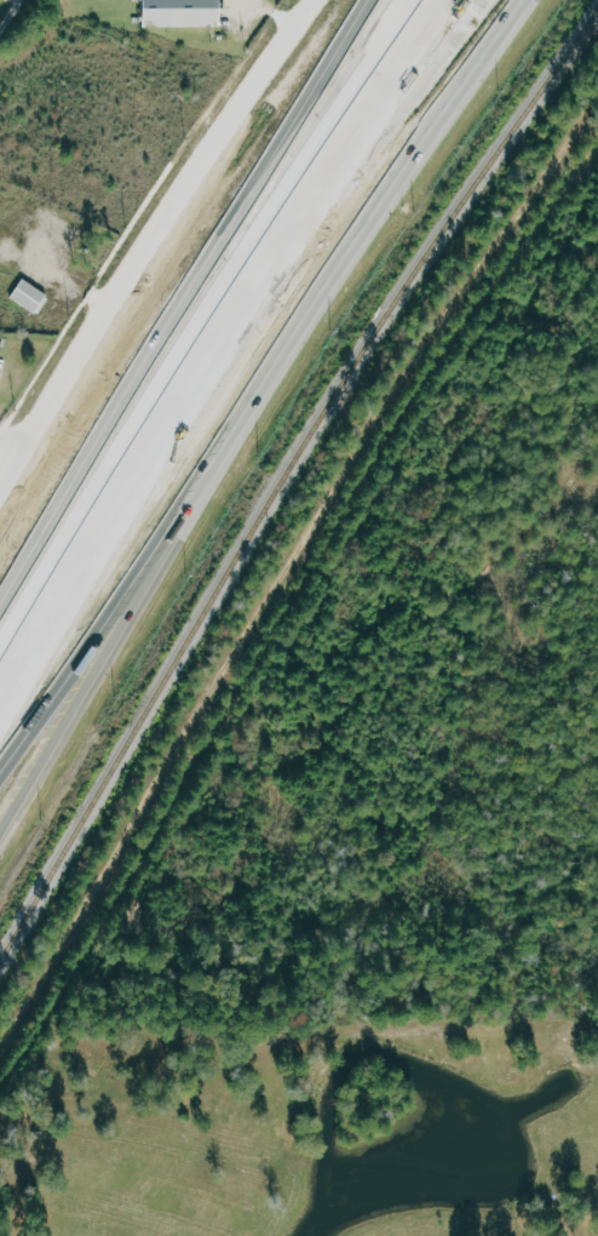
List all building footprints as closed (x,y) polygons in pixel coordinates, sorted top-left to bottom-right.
[(152,28),(229,27),(228,0),(152,0),(152,28)] [(52,293),(26,281),(16,302),(42,314),(52,293)]
